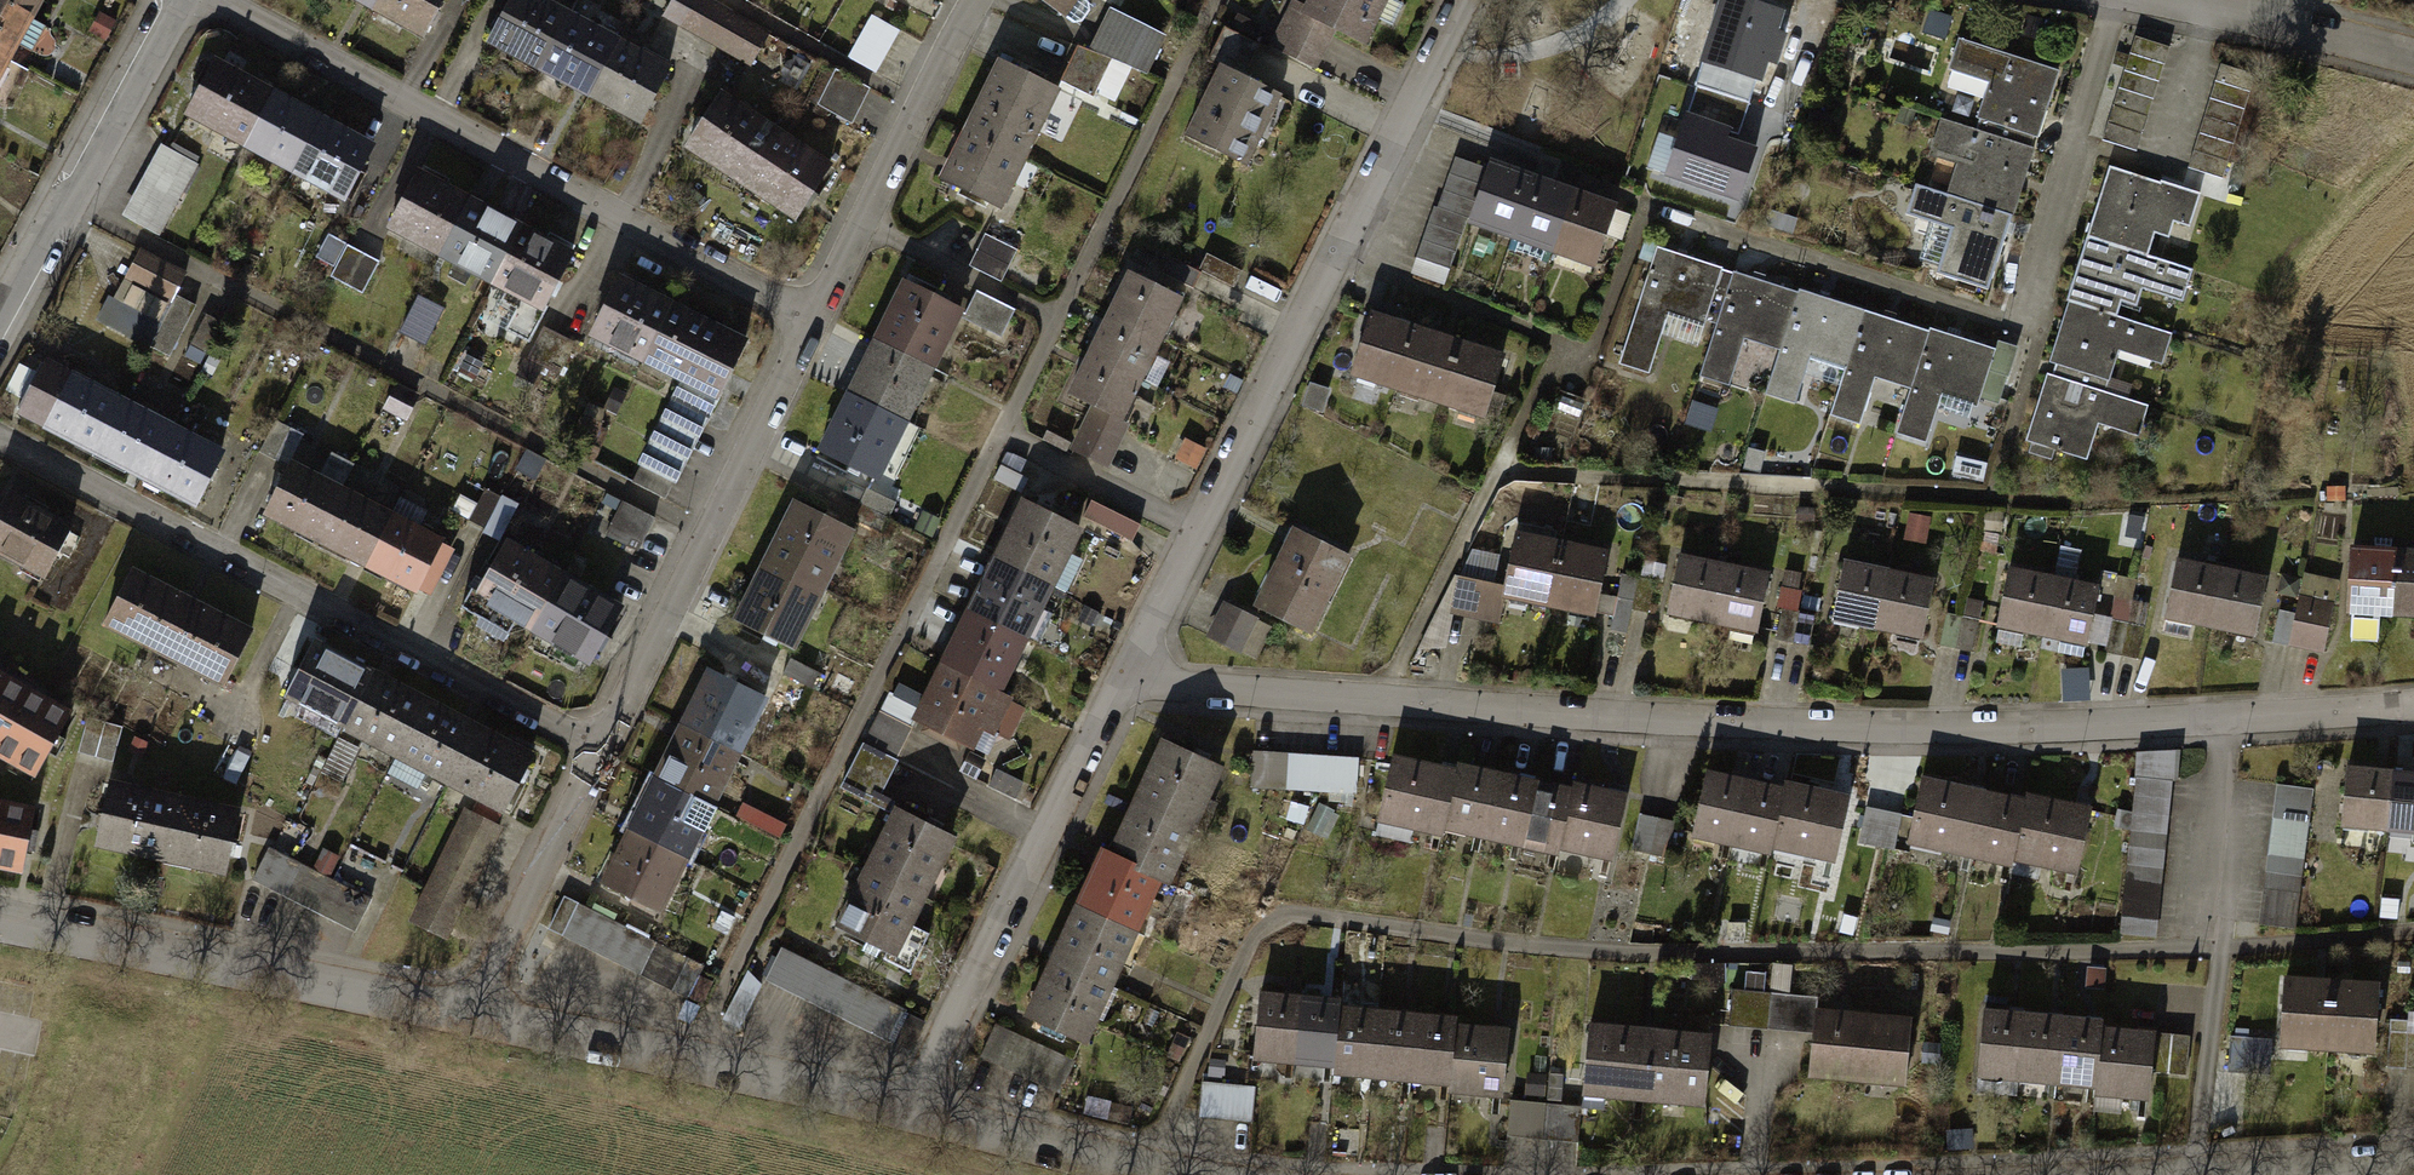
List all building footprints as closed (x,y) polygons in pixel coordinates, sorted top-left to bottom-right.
[(48,0),(0,0),(0,103),(49,0),(48,0)] [(382,3),(433,29),(448,0),(384,0),(382,3)] [(578,15),(548,0),(518,0),(495,44),(549,71),(578,15)] [(704,0),(678,0),(668,17),(758,68),(774,41),(704,0)] [(1075,22),(1091,0),(1044,0),(1075,22)] [(1308,8),(1362,37),(1382,0),(1313,0),(1308,8)] [(1754,0),(1720,0),(1701,62),(1760,80),(1782,8),(1754,0)] [(1292,9),(1278,45),(1304,56),(1318,20),(1292,9)] [(1082,50),(1067,84),(1100,98),(1115,64),(1157,82),(1175,40),(1111,13),(1093,55),(1082,50)] [(603,98),(632,42),(578,15),(549,71),(603,98)] [(908,48),(871,28),(856,56),(894,75),(908,48)] [(2138,36),(2105,139),(2137,149),(2170,47),(2138,36)] [(657,125),(686,69),(632,42),(603,98),(657,125)] [(2066,73),(1966,47),(1958,76),(1992,85),(1982,126),(2048,143),(2066,73)] [(1004,66),(977,122),(1036,150),(1063,93),(1004,66)] [(1233,68),(1201,139),(1259,165),(1292,95),(1233,68)] [(2218,70),(2191,168),(2228,178),(2255,80),(2218,70)] [(273,102),(218,74),(197,114),(252,143),(273,102)] [(873,97),(837,77),(820,107),(855,127),(873,97)] [(749,184),(782,134),(728,99),(695,148),(749,184)] [(327,131),(273,102),(252,143),(306,171),(327,131)] [(1661,178),(1741,206),(1763,145),(1728,133),(1732,124),(1686,108),(1661,178)] [(977,122),(951,179),(1009,206),(1036,150),(977,122)] [(2040,152),(1946,123),(1935,159),(1962,168),(1953,198),(1923,189),(1915,215),(1955,227),(1940,273),(1997,290),(2040,152)] [(382,159),(327,131),(306,171),(361,200),(382,159)] [(803,219),(836,169),(782,134),(749,184),(803,219)] [(163,148),(129,218),(167,236),(201,166),(163,148)] [(1450,155),(1416,256),(1454,269),(1488,168),(1450,155)] [(1512,240),(1532,182),(1492,169),(1473,227),(1512,240)] [(474,205),(420,178),(393,231),(447,258),(474,205)] [(2119,179),(2041,439),(2095,455),(2105,422),(2152,436),(2160,408),(2112,393),(2115,384),(2125,351),(2171,365),(2180,333),(2122,315),(2126,304),(2143,309),(2149,291),(2193,304),(2202,273),(2149,258),(2157,232),(2175,237),(2178,225),(2193,230),(2201,204),(2119,179)] [(1551,253),(1571,195),(1532,182),(1512,240),(1551,253)] [(1590,267),(1610,209),(1571,195),(1551,253),(1590,267)] [(527,232),(474,205),(447,258),(501,285),(527,232)] [(581,259),(527,232),(501,285),(555,312),(581,259)] [(328,238),(316,267),(369,288),(381,259),(328,238)] [(976,269),(1007,277),(1015,247),(984,238),(976,269)] [(2006,349),(1660,249),(1627,364),(1650,370),(1667,310),(1729,328),(1716,375),(1734,380),(1745,342),(1786,354),(1773,398),(1801,406),(1813,363),(1850,374),(1838,418),(1867,427),(1879,386),(1915,396),(1902,442),(1938,453),(1948,417),(1983,427),(2006,349)] [(186,284),(134,256),(100,318),(152,346),(186,284)] [(1132,267),(1075,393),(1099,404),(1077,452),(1119,471),(1198,296),(1132,267)] [(912,277),(884,335),(946,365),(974,307),(912,277)] [(687,320),(622,291),(599,340),(665,369),(687,320)] [(1017,313),(983,297),(970,323),(1005,339),(1017,313)] [(429,341),(440,305),(417,298),(406,334),(429,341)] [(752,350),(687,320),(665,369),(729,399),(752,350)] [(1419,336),(1374,324),(1358,379),(1404,392),(1419,336)] [(560,373),(575,341),(545,327),(530,359),(560,373)] [(884,335),(856,393),(918,423),(946,365),(884,335)] [(1464,349),(1419,336),(1404,392),(1449,404),(1464,349)] [(1510,361),(1464,349),(1449,404),(1494,417),(1510,361)] [(115,399),(52,367),(27,418),(90,449),(115,399)] [(715,405),(679,389),(642,472),(678,488),(715,405)] [(856,393),(828,451),(890,481),(918,423),(856,393)] [(177,430),(115,399),(90,449),(152,480),(177,430)] [(240,461),(177,430),(152,480),(215,511),(240,461)] [(323,537),(345,493),(292,467),(271,511),(323,537)] [(484,489),(471,524),(505,537),(518,501),(484,489)] [(376,562),(398,518),(345,493),(323,537),(376,562)] [(640,551),(656,515),(607,494),(591,530),(640,551)] [(9,501),(0,517),(0,546),(53,574),(74,536),(9,501)] [(1090,521),(1135,540),(1143,522),(1098,502),(1090,521)] [(1025,504),(925,720),(989,749),(1089,533),(1025,504)] [(798,505),(770,561),(827,590),(856,534),(798,505)] [(429,588),(450,544),(398,518),(376,562),(429,588)] [(1298,532),(1265,607),(1324,632),(1357,557),(1298,532)] [(1568,552),(1520,545),(1512,597),(1560,604),(1568,552)] [(540,636),(568,579),(507,549),(479,606),(540,636)] [(1469,552),(1465,577),(1498,581),(1501,556),(1469,552)] [(1616,560),(1568,552),(1560,604),(1608,612),(1616,560)] [(2404,615),(2407,558),(2356,556),(2353,612),(2404,615)] [(2407,558),(2404,615),(2413,615),(2413,559),(2407,558)] [(770,561),(741,618),(799,647),(827,590),(770,561)] [(1715,625),(1725,574),(1678,564),(1667,615),(1715,625)] [(2216,630),(2225,577),(2177,569),(2168,622),(2216,630)] [(1881,629),(1892,581),(1843,570),(1832,617),(1881,629)] [(1762,635),(1773,584),(1725,574),(1715,625),(1762,635)] [(2299,613),(2280,611),(2275,644),(2330,651),(2340,578),(2304,574),(2299,613)] [(260,641),(135,576),(108,626),(234,692),(260,641)] [(2133,609),(2137,580),(2117,577),(2107,653),(2142,658),(2148,611),(2133,609)] [(2264,638),(2273,585),(2225,577),(2216,630),(2264,638)] [(601,666),(629,609),(568,579),(540,636),(601,666)] [(2047,638),(2056,589),(2007,579),(1998,628),(2047,638)] [(1503,588),(1460,580),(1454,613),(1497,621),(1503,588)] [(1931,640),(1942,592),(1892,581),(1881,629),(1931,640)] [(2096,647),(2106,598),(2056,589),(2047,638),(2096,647)] [(1224,613),(1214,639),(1262,658),(1272,631),(1224,613)] [(373,677),(317,649),(292,699),(348,727),(373,677)] [(2066,668),(2065,699),(2091,699),(2091,669),(2066,668)] [(704,674),(679,727),(740,755),(765,703),(704,674)] [(37,781),(73,717),(0,677),(0,761),(37,781)] [(429,705),(373,677),(348,727),(404,755),(429,705)] [(486,733),(429,705),(404,755),(461,783),(486,733)] [(125,729),(89,720),(80,757),(115,766),(125,729)] [(679,727),(654,779),(715,808),(740,755),(679,727)] [(542,760),(486,733),(461,783),(517,811),(542,760)] [(1167,749),(1124,849),(1186,875),(1229,775),(1167,749)] [(1358,761),(1251,755),(1249,789),(1356,795),(1358,761)] [(2172,761),(2140,759),(2125,929),(2157,932),(2172,761)] [(1466,777),(1394,763),(1382,824),(1453,838),(1455,830),(1617,861),(1629,801),(1467,769),(1466,777)] [(2388,826),(2393,776),(2346,771),(2341,821),(2388,826)] [(2393,776),(2388,826),(2413,829),(2413,778),(2393,776)] [(1790,797),(1708,777),(1694,832),(1782,855),(1787,838),(1844,853),(1856,804),(1793,788),(1790,797)] [(654,779),(629,832),(690,861),(715,808),(654,779)] [(2034,809),(1922,784),(1909,842),(2020,866),(2022,860),(2088,874),(2101,816),(2036,801),(2034,809)] [(2314,789),(2279,785),(2263,925),(2297,929),(2314,789)] [(175,802),(110,791),(100,848),(166,859),(175,802)] [(241,812),(175,802),(166,859),(231,870),(241,812)] [(896,810),(844,927),(905,953),(957,836),(896,810)] [(0,812),(0,868),(28,873),(38,818),(0,812)] [(506,831),(470,813),(415,922),(451,940),(506,831)] [(1903,819),(1867,813),(1862,842),(1898,848),(1903,819)] [(1666,859),(1674,825),(1640,818),(1633,852),(1666,859)] [(629,832),(604,885),(665,913),(690,861),(629,832)] [(379,908),(273,851),(256,883),(363,939),(379,908)] [(1111,857),(1085,910),(1144,939),(1170,886),(1111,857)] [(686,1001),(702,968),(566,900),(550,932),(686,1001)] [(1085,910),(1060,963),(1118,992),(1144,939),(1085,910)] [(906,1011),(783,953),(768,984),(890,1043),(906,1011)] [(1060,963),(1034,1016),(1093,1045),(1118,992),(1060,963)] [(1733,1029),(1780,1027),(1778,965),(1749,966),(1750,989),(1731,990),(1733,1029)] [(2338,991),(2285,990),(2283,1050),(2336,1051),(2338,991)] [(2390,993),(2338,991),(2336,1051),(2388,1053),(2390,993)] [(1304,1010),(1263,1006),(1256,1067),(1297,1072),(1304,1010)] [(1346,1015),(1304,1010),(1297,1072),(1339,1077),(1346,1015)] [(1387,1020),(1346,1015),(1339,1077),(1380,1081),(1387,1020)] [(2169,1036),(1981,1015),(1974,1078),(2162,1100),(2169,1036)] [(1429,1025),(1387,1020),(1380,1081),(1422,1086),(1429,1025)] [(1920,1028),(1819,1021),(1815,1077),(1916,1084),(1920,1028)] [(1470,1029),(1429,1025),(1422,1086),(1463,1091),(1470,1029)] [(1058,1098),(1075,1062),(997,1027),(980,1063),(1058,1098)] [(1512,1034),(1470,1029),(1463,1091),(1505,1095),(1512,1034)] [(2393,1060),(2413,1061),(2413,1032),(2395,1030),(2393,1060)] [(1710,1038),(1592,1033),(1589,1096),(1707,1102),(1710,1038)] [(2174,1035),(2171,1074),(2189,1075),(2192,1036),(2174,1035)] [(2230,1040),(2232,1075),(2274,1073),(2272,1038),(2230,1040)] [(1582,1138),(1582,1104),(1566,1104),(1567,1074),(1529,1073),(1528,1101),(1511,1101),(1511,1137),(1582,1138)] [(1252,1123),(1254,1089),(1203,1085),(1201,1120),(1252,1123)]
